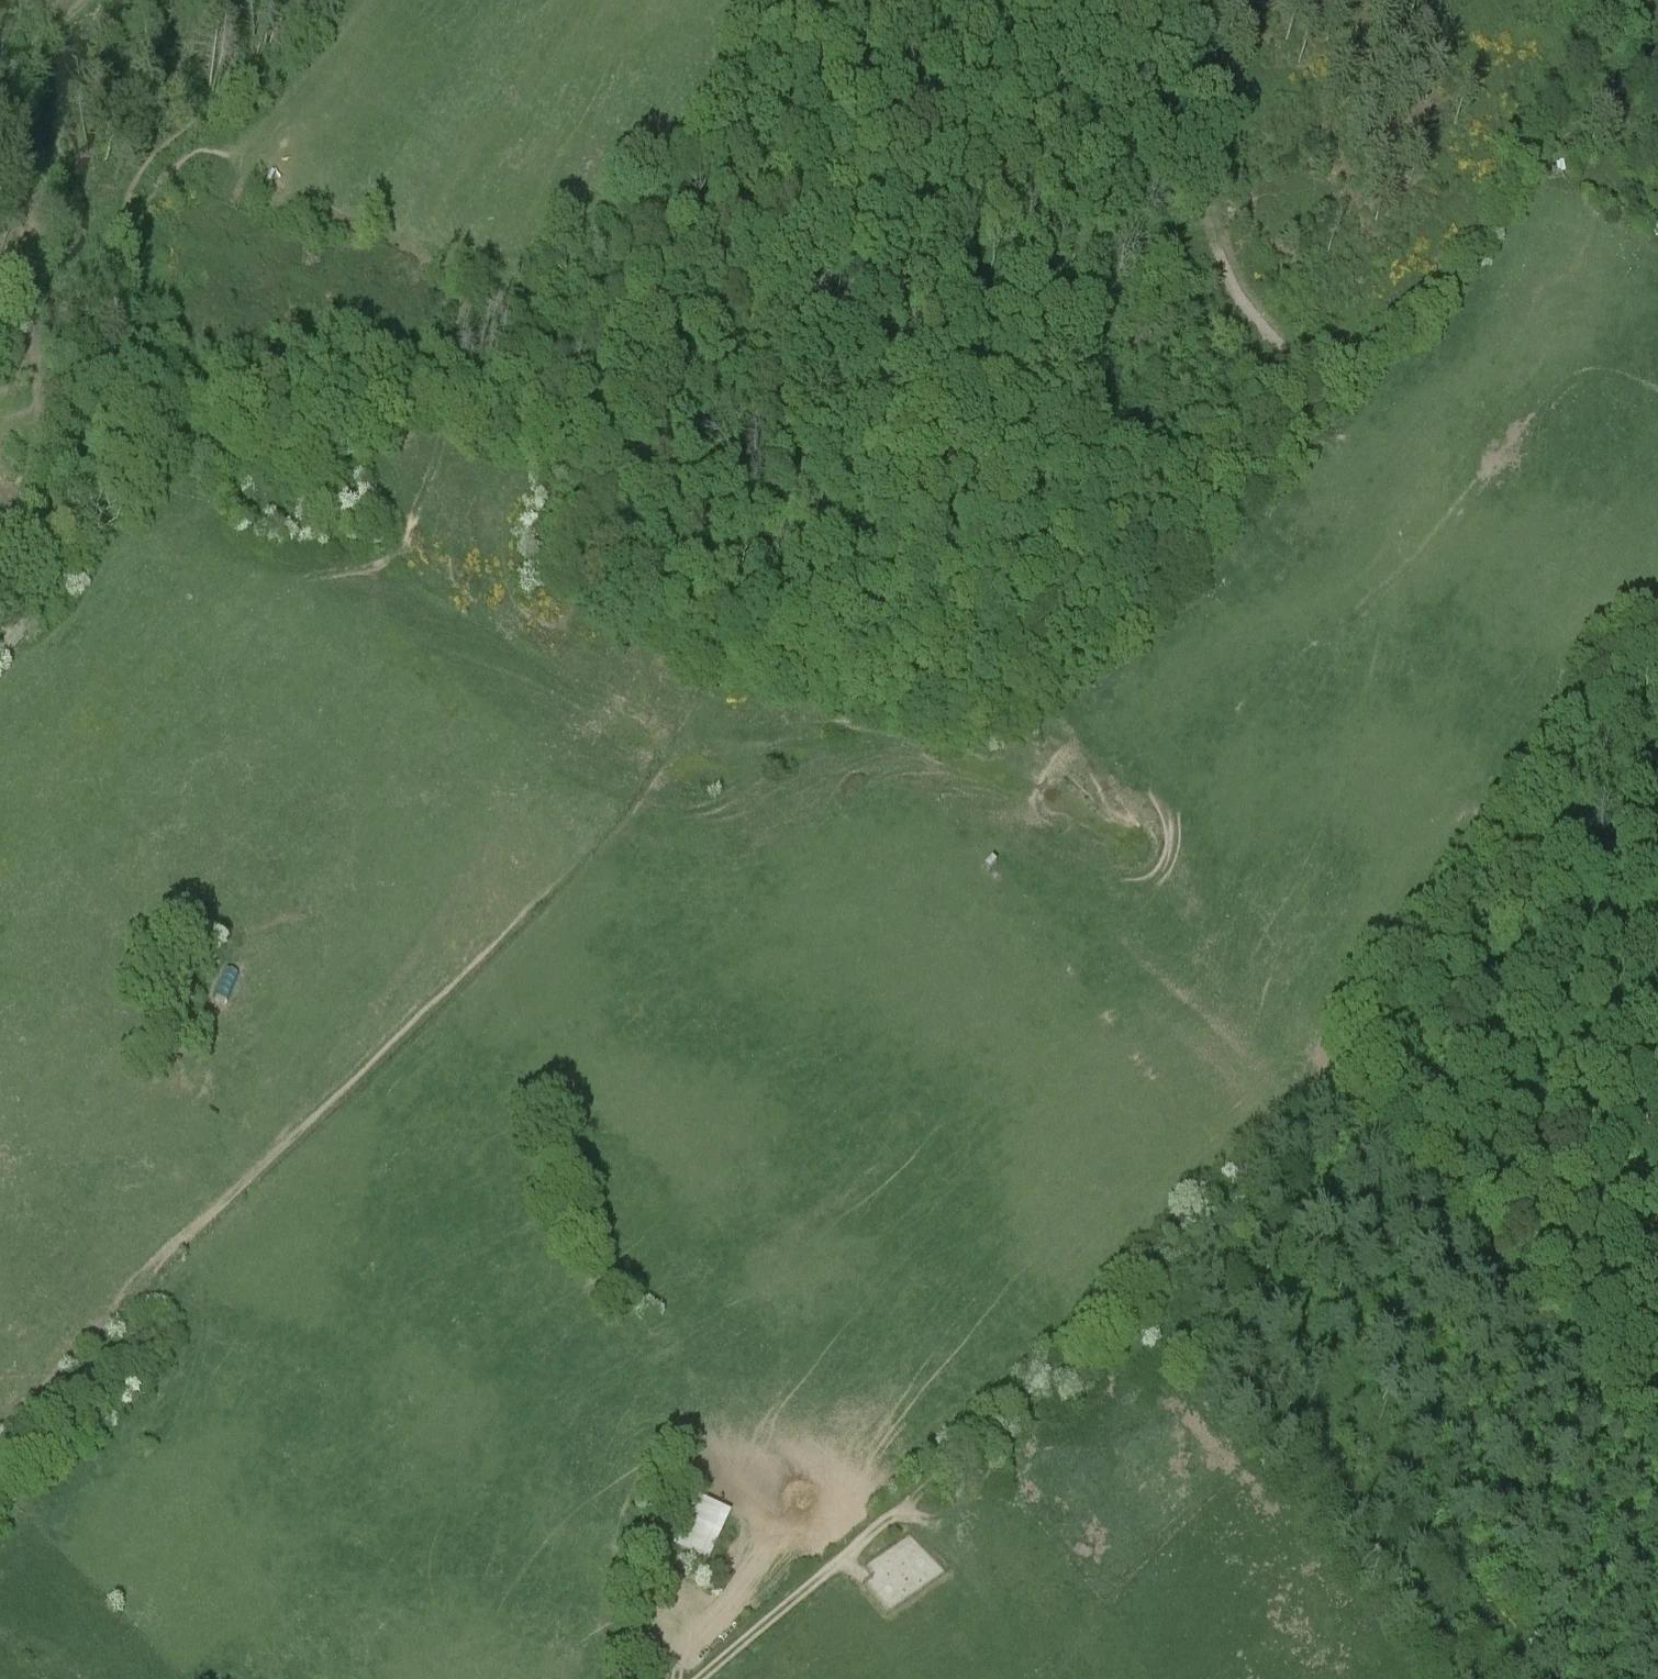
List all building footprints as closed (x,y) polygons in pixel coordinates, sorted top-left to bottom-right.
[(729,1512),(693,1496),(668,1550),(704,1566),(729,1512)]
